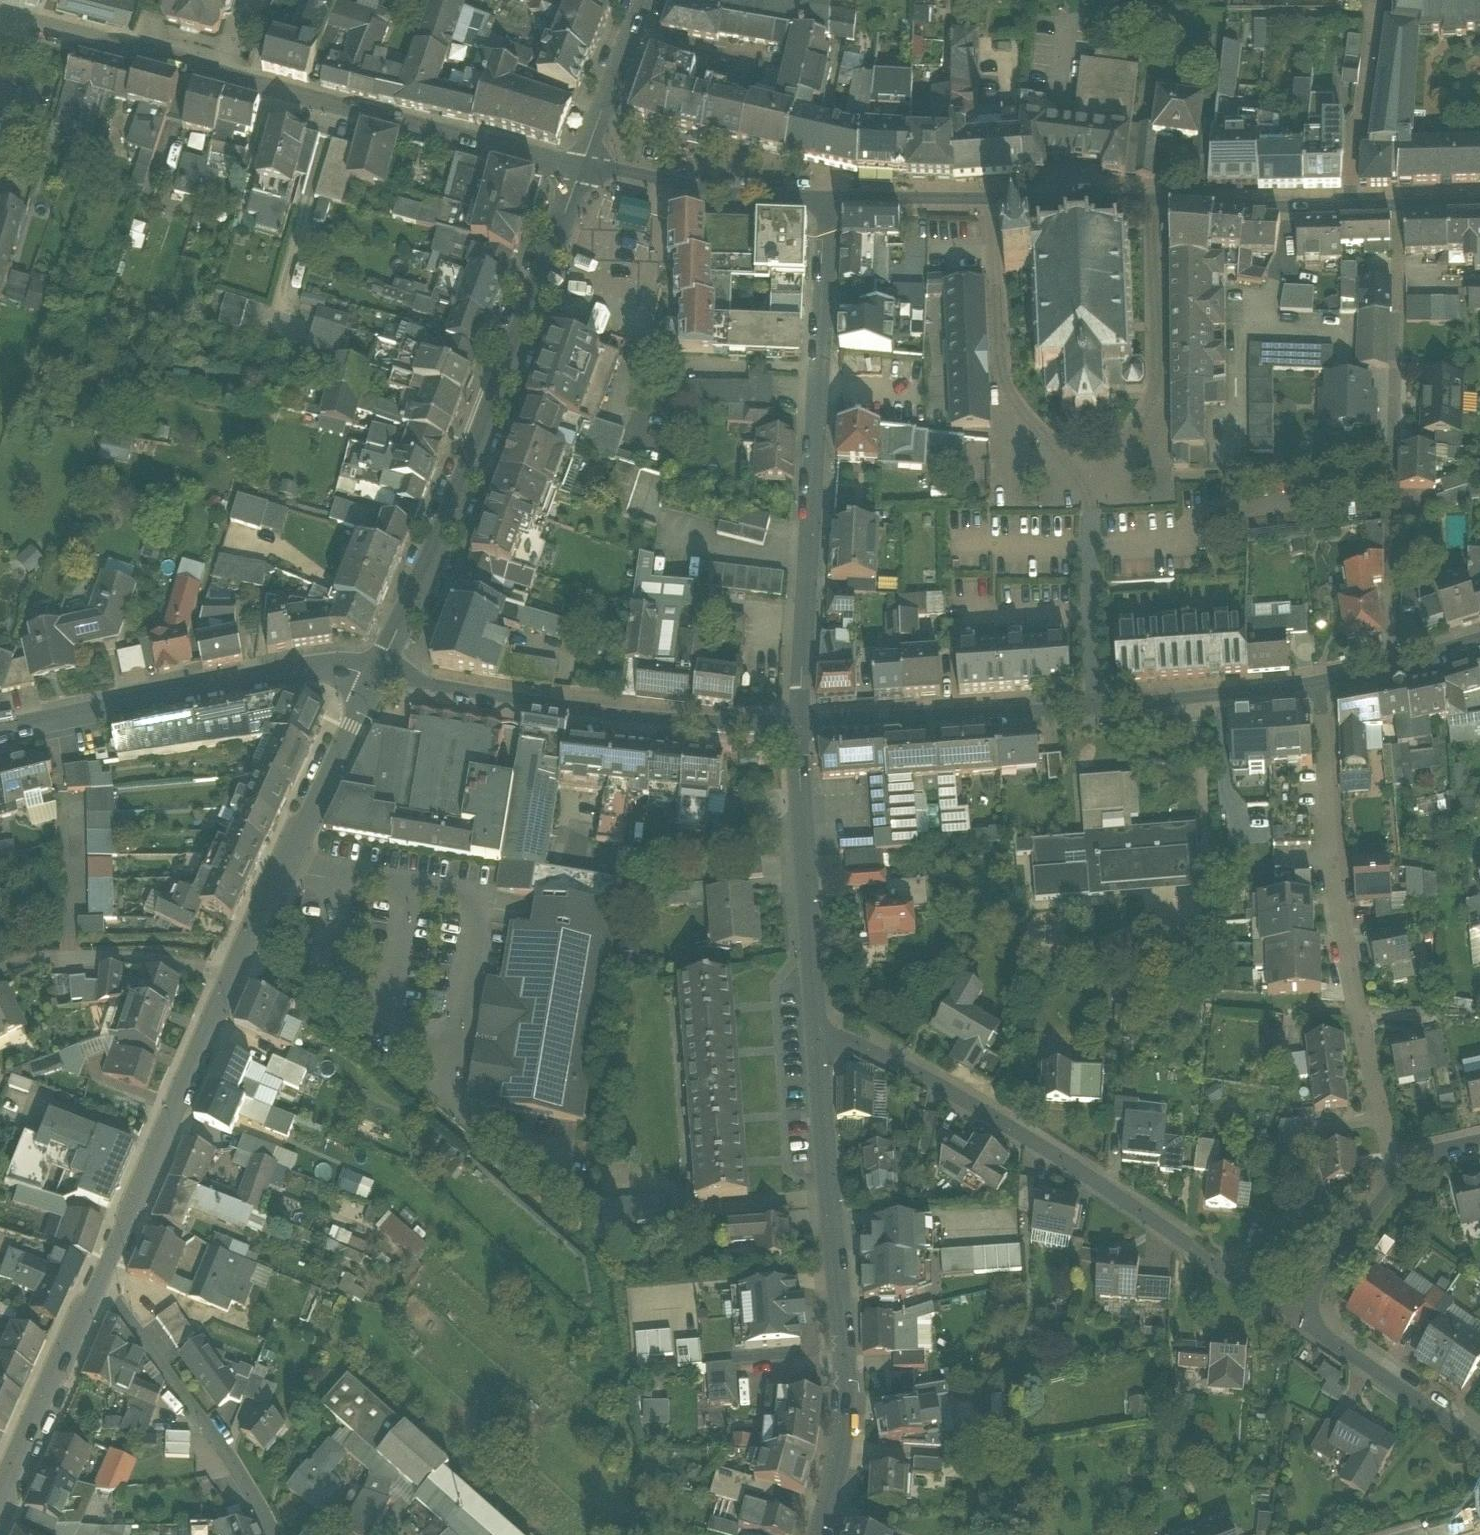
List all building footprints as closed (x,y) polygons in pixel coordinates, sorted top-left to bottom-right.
[(106,6),(85,0),(78,0),(77,5),(105,12),(106,6)] [(125,10),(128,0),(85,0),(106,6),(125,10)] [(214,35),(219,32),(222,21),(224,21),(226,20),(231,3),(229,1),(227,1),(227,0),(166,0),(165,4),(167,6),(169,7),(166,18),(168,23),(181,26),(180,28),(182,31),(199,35),(201,34),(201,32),(214,35)] [(303,8),(313,11),(317,0),(306,0),(303,8)] [(329,26),(334,12),(338,3),(329,0),(317,0),(313,11),(308,24),(305,31),(314,35),(324,38),(329,26)] [(376,15),(380,4),(366,0),(359,0),(357,9),(376,15)] [(448,56),(453,43),(463,13),(465,8),(446,0),(433,0),(417,46),(448,56)] [(532,8),(536,0),(512,0),(532,8)] [(554,4),(544,0),(536,0),(532,8),(531,12),(562,25),(568,9),(554,4)] [(574,11),(605,24),(615,0),(571,0),(577,3),(574,11)] [(671,9),(722,18),(737,21),(741,0),(674,0),(671,9)] [(737,21),(770,27),(794,32),(816,35),(826,37),(831,38),(831,12),(830,12),(831,0),(741,0),(737,21)] [(1393,25),(1418,28),(1418,36),(1441,35),(1441,41),(1467,40),(1466,34),(1479,33),(1479,0),(1392,0),(1393,25)] [(334,12),(372,24),(376,15),(357,9),(338,3),(334,12)] [(106,6),(105,12),(124,17),(125,10),(106,6)] [(313,11),(303,8),(298,20),(308,24),(313,11)] [(556,39),(553,48),(590,63),(605,24),(574,11),(568,9),(562,25),(556,39)] [(719,37),(722,18),(671,9),(663,32),(718,42),(719,37)] [(341,30),(356,34),(367,38),(372,24),(334,12),(329,26),(341,30)] [(856,15),(831,12),(831,38),(847,42),(854,43),(856,15)] [(486,21),(463,13),(453,43),(472,50),(475,51),(486,21)] [(726,39),(765,46),(770,27),(737,21),(722,18),(719,37),(726,39)] [(1267,51),(1268,21),(1256,21),(1255,51),(1267,51)] [(388,29),(372,24),(367,38),(357,62),(385,69),(388,62),(376,59),(388,29)] [(1418,36),(1418,28),(1393,25),(1387,24),(1384,43),(1390,43),(1390,56),(1382,56),(1378,85),(1385,86),(1385,96),(1383,96),(1383,109),(1375,108),(1370,144),(1371,144),(1369,152),(1363,152),(1362,170),(1368,170),(1367,188),(1391,187),(1391,183),(1398,183),(1398,178),(1400,155),(1412,155),(1412,146),(1412,138),(1404,137),(1408,60),(1417,60),(1418,36)] [(314,66),(326,69),(330,54),(332,55),(341,30),(329,26),(324,38),(321,48),(314,66)] [(794,32),(770,27),(765,46),(790,50),(794,32)] [(816,35),(794,32),(790,50),(779,96),(781,101),(779,110),(797,114),(808,65),(816,35)] [(357,62),(367,38),(356,34),(350,60),(357,62)] [(263,71),(307,83),(314,66),(321,48),(310,45),(275,35),(263,71)] [(314,35),(310,45),(321,48),(324,38),(314,35)] [(826,37),(816,35),(808,65),(826,69),(830,51),(824,50),(826,37)] [(484,36),(477,52),(494,60),(519,70),(517,76),(521,77),(523,72),(526,73),(532,58),(484,36)] [(543,55),(547,57),(551,47),(553,48),(556,39),(551,36),(543,55)] [(951,79),(951,90),(951,141),(966,139),(966,123),(973,123),(973,122),(974,38),(952,38),(951,79)] [(1348,38),(1345,59),(1359,61),(1361,40),(1348,38)] [(913,59),(921,59),(922,40),(914,39),(913,59)] [(1390,43),(1384,43),(1382,56),(1390,56),(1390,43)] [(417,46),(407,75),(397,106),(429,113),(437,88),(448,56),(417,46)] [(577,95),(590,63),(553,48),(551,47),(547,57),(538,79),(577,95)] [(1217,98),(1232,99),(1238,48),(1223,47),(1217,98)] [(488,78),(494,60),(477,52),(475,51),(472,50),(463,76),(467,78),(468,77),(476,79),(476,80),(486,84),(488,78)] [(1074,127),(1131,134),(1138,70),(1126,69),(1128,57),(1096,53),(1094,65),(1082,64),(1074,127)] [(77,54),(68,86),(84,90),(91,92),(100,60),(77,54)] [(321,87),(349,94),(357,62),(350,60),(332,55),(330,54),(326,69),(321,87)] [(864,73),(865,58),(846,56),(845,71),(864,73)] [(647,123),(667,130),(681,67),(654,58),(632,119),(635,120),(635,121),(646,125),(647,123)] [(1345,59),(1345,66),(1359,68),(1360,61),(1359,61),(1345,59)] [(100,60),(91,92),(97,94),(113,98),(124,66),(100,60)] [(494,60),(488,78),(513,87),(517,76),(519,70),(494,60)] [(1404,137),(1412,138),(1417,60),(1408,60),(1404,137)] [(385,69),(357,62),(349,94),(397,106),(407,75),(385,69)] [(796,117),(810,120),(815,102),(823,104),(831,70),(826,69),(808,65),(797,114),(796,117)] [(113,100),(128,104),(139,70),(124,66),(113,98),(113,100)] [(1342,86),(1357,88),(1359,68),(1345,66),(1342,86)] [(667,130),(704,139),(715,89),(709,88),(706,100),(690,96),(696,71),(681,67),(667,130)] [(128,104),(142,108),(168,115),(180,80),(139,70),(128,104)] [(839,86),(849,89),(852,75),(841,72),(839,86)] [(875,75),(874,79),(872,99),(870,109),(898,111),(906,111),(907,77),(875,75)] [(865,129),(870,109),(872,99),(874,79),(860,76),(853,118),(858,119),(857,130),(865,132),(865,129)] [(470,96),(451,91),(442,116),(473,123),(486,84),(476,80),(476,79),(468,77),(467,78),(465,89),(471,92),(470,96)] [(519,89),(513,87),(488,78),(486,84),(473,123),(498,129),(557,146),(572,107),(519,89)] [(1294,104),(1308,105),(1309,98),(1310,84),(1296,83),(1294,104)] [(1385,86),(1378,85),(1375,108),(1383,109),(1383,96),(1385,96),(1385,86)] [(63,105),(75,107),(78,94),(82,95),(84,90),(68,86),(63,105)] [(183,131),(215,139),(219,125),(226,94),(194,86),(183,131)] [(451,91),(437,88),(429,113),(442,116),(451,91)] [(704,139),(741,147),(752,103),(753,98),(715,89),(704,139)] [(91,92),(84,90),(82,95),(78,94),(75,107),(73,114),(84,117),(91,92)] [(936,140),(951,141),(951,90),(936,90),(936,140)] [(96,98),(97,94),(91,92),(84,117),(94,120),(100,99),(96,98)] [(226,94),(219,125),(247,132),(252,133),(260,101),(227,92),(226,94)] [(1196,141),(1199,141),(1201,125),(1207,126),(1208,119),(1201,118),(1204,102),(1159,96),(1155,128),(1155,133),(1154,133),(1154,136),(1156,136),(1196,141)] [(1306,124),(1322,123),(1334,123),(1335,98),(1309,98),(1308,105),(1306,124)] [(1019,115),(1019,120),(1062,125),(1044,101),(1021,99),(1019,115)] [(741,147),(787,157),(796,117),(797,114),(779,110),(752,103),(741,147)] [(79,133),(84,117),(73,114),(75,107),(63,105),(57,128),(79,133)] [(155,157),(168,115),(142,108),(128,148),(142,153),(155,157)] [(865,129),(876,130),(877,126),(898,115),(898,111),(870,109),(865,129)] [(1207,191),(1260,190),(1257,158),(1259,118),(1259,115),(1239,113),(1238,126),(1226,127),(1226,136),(1214,135),(1213,142),(1208,185),(1207,191)] [(1002,117),(1002,119),(1003,136),(966,139),(951,141),(954,182),(1023,177),(1019,120),(1019,115),(1002,117)] [(79,133),(89,136),(94,120),(84,117),(79,133)] [(787,157),(818,165),(828,124),(810,120),(796,117),(787,157)] [(1259,118),(1257,158),(1277,158),(1278,148),(1278,141),(1279,132),(1278,132),(1279,119),(1274,119),(1259,118)] [(966,123),(966,139),(1003,136),(1002,119),(973,122),(973,123),(966,123)] [(1057,161),(1062,125),(1019,120),(1023,177),(1046,176),(1045,159),(1057,161)] [(1303,157),(1303,189),(1339,188),(1340,188),(1342,153),(1344,153),(1344,123),(1334,123),(1322,123),(1322,137),(1305,138),(1304,146),(1303,153),(1303,157)] [(826,166),(835,126),(828,124),(818,165),(826,166)] [(246,138),(247,132),(219,125),(215,139),(211,154),(245,163),(249,148),(233,144),(235,136),(246,138)] [(1074,127),(1062,125),(1057,161),(1069,163),(1074,127)] [(257,230),(280,236),(296,176),(307,135),(306,135),(273,126),(248,216),(260,219),(257,230)] [(860,149),(865,132),(857,130),(835,126),(826,166),(858,174),(860,149)] [(1151,180),(1156,136),(1154,136),(1154,133),(1155,133),(1155,128),(1142,126),(1137,178),(1151,180)] [(363,127),(358,147),(394,156),(400,137),(363,127)] [(1131,134),(1074,127),(1069,163),(1102,167),(1101,175),(1125,178),(1131,134)] [(894,176),(896,176),(898,131),(876,130),(865,129),(865,132),(860,149),(858,174),(894,176)] [(896,176),(910,177),(911,139),(911,132),(898,131),(896,176)] [(296,176),(308,179),(319,136),(306,133),(306,135),(307,135),(296,176)] [(909,180),(954,182),(951,141),(936,140),(935,140),(911,139),(910,177),(909,180)] [(1213,142),(1199,141),(1196,141),(1191,184),(1205,185),(1205,184),(1208,185),(1213,142)] [(316,200),(320,201),(331,204),(342,206),(349,181),(357,149),(333,143),(316,200)] [(1413,185),(1479,183),(1479,145),(1412,146),(1412,155),(1400,155),(1398,178),(1412,178),(1413,185)] [(1304,146),(1278,148),(1277,158),(1296,157),(1303,157),(1303,153),(1304,146)] [(385,190),(394,156),(358,147),(357,149),(349,181),(385,190)] [(131,187),(144,191),(155,157),(142,153),(131,187)] [(175,195),(199,201),(206,172),(208,167),(209,163),(185,156),(175,195)] [(1296,157),(1277,158),(1257,158),(1260,190),(1297,189),(1296,157)] [(444,206),(479,215),(493,167),(457,158),(444,206)] [(537,179),(493,167),(479,215),(526,228),(527,225),(525,224),(532,199),(531,199),(535,183),(536,183),(537,179)] [(218,175),(213,174),(206,172),(199,201),(210,204),(218,175)] [(146,201),(158,205),(166,180),(154,176),(146,201)] [(18,224),(23,207),(0,200),(0,202),(0,219),(18,224)] [(417,225),(437,231),(444,206),(423,200),(421,209),(417,225)] [(331,204),(320,201),(314,222),(325,225),(331,204)] [(421,209),(398,203),(393,219),(417,225),(421,209)] [(456,236),(472,240),(479,215),(444,206),(437,231),(441,232),(456,236)] [(885,241),(899,242),(900,213),(844,212),(843,241),(876,241),(885,241)] [(526,228),(479,215),(472,240),(476,241),(491,246),(489,251),(513,259),(519,244),(520,244),(526,228)] [(1170,216),(1170,261),(1209,264),(1209,262),(1210,253),(1230,254),(1240,255),(1245,221),(1215,219),(1170,216)] [(1479,274),(1479,218),(1448,219),(1449,255),(1466,255),(1466,268),(1475,268),(1475,274),(1479,274)] [(18,224),(0,219),(0,286),(18,224)] [(1406,256),(1449,255),(1448,219),(1404,219),(1405,256),(1406,256)] [(680,354),(730,356),(731,322),(715,321),(716,308),(711,308),(712,264),(705,264),(706,221),(696,220),(672,220),(670,265),(677,266),(680,265),(680,273),(677,273),(676,309),(682,310),(685,310),(685,317),(682,317),(680,354)] [(1390,220),(1340,221),(1341,247),(1370,247),(1370,255),(1391,254),(1390,220)] [(715,321),(731,322),(733,280),(756,281),(758,222),(706,221),(705,264),(712,264),(711,308),(716,308),(715,321)] [(1252,256),(1275,256),(1280,222),(1245,221),(1240,255),(1240,256),(1252,256)] [(1341,262),(1341,247),(1340,221),(1296,221),(1297,263),(1341,262)] [(770,284),(772,284),(772,281),(803,282),(805,282),(807,224),(758,222),(756,281),(757,281),(770,281),(770,284)] [(441,232),(434,257),(450,261),(456,236),(441,232)] [(1075,424),(1079,426),(1080,421),(1092,421),(1095,425),(1098,423),(1096,419),(1104,410),(1109,412),(1110,409),(1105,407),(1105,397),(1109,396),(1109,394),(1123,394),(1125,395),(1141,394),(1146,387),(1146,373),(1140,366),(1133,366),(1133,364),(1129,364),(1128,343),(1132,343),(1132,340),(1128,340),(1127,319),(1131,319),(1131,316),(1127,316),(1126,295),(1130,295),(1130,292),(1126,292),(1125,272),(1129,271),(1129,268),(1124,268),(1123,242),(1119,242),(1118,238),(1114,238),(1114,242),(1096,243),(1096,238),(1093,239),(1093,243),(1089,243),(1088,234),(1090,234),(1090,232),(1066,232),(1066,235),(1068,235),(1068,244),(1064,244),(1064,240),(1060,240),(1060,244),(1042,245),(1042,241),(1038,241),(1038,242),(1029,243),(1029,244),(1006,245),(1001,246),(1005,275),(1032,272),(1032,275),(1036,275),(1037,296),(1032,296),(1032,299),(1037,299),(1038,320),(1033,320),(1033,323),(1038,323),(1039,344),(1034,344),(1035,347),(1039,347),(1040,367),(1035,368),(1036,371),(1040,371),(1040,373),(1043,373),(1044,378),(1046,378),(1047,397),(1062,397),(1062,399),(1066,399),(1067,408),(1062,411),(1064,414),(1069,411),(1077,420),(1075,424)] [(472,270),(507,280),(513,264),(512,264),(513,259),(489,251),(491,246),(476,241),(469,269),(472,270)] [(863,283),(876,283),(876,241),(843,241),(841,282),(863,283)] [(877,283),(877,286),(890,286),(891,253),(885,253),(885,241),(876,241),(876,283),(877,283)] [(1224,263),(1228,264),(1228,261),(1230,261),(1230,254),(1210,253),(1209,262),(1224,263)] [(1240,255),(1230,254),(1230,261),(1228,261),(1228,264),(1227,270),(1238,271),(1239,255),(1240,256),(1240,255)] [(1237,283),(1261,287),(1266,275),(1251,273),(1252,256),(1240,256),(1239,255),(1238,271),(1237,283)] [(450,261),(434,257),(428,273),(443,278),(445,271),(447,271),(450,261)] [(1225,344),(1224,263),(1209,262),(1209,264),(1170,261),(1171,353),(1225,344)] [(1341,304),(1354,303),(1353,285),(1356,285),(1355,267),(1341,267),(1341,304)] [(5,301),(43,311),(51,280),(13,270),(5,301)] [(472,270),(467,283),(462,298),(456,313),(457,314),(491,323),(507,280),(472,270)] [(444,291),(451,294),(462,298),(467,283),(449,277),(451,273),(447,271),(445,271),(443,278),(437,294),(443,296),(444,291)] [(946,299),(952,431),(990,429),(984,284),(972,285),(972,276),(957,277),(957,285),(946,285),(946,299)] [(928,279),(928,299),(946,299),(946,285),(957,285),(957,277),(928,279)] [(770,324),(801,325),(803,282),(772,281),(772,284),(770,324)] [(840,309),(862,310),(862,302),(863,283),(841,282),(840,309)] [(862,302),(877,303),(877,286),(877,283),(876,283),(863,283),(862,302)] [(1360,284),(1360,315),(1361,315),(1389,313),(1391,313),(1392,283),(1360,284)] [(1470,316),(1479,315),(1479,284),(1469,285),(1470,316)] [(893,293),(884,293),(883,311),(896,311),(912,311),(925,312),(925,289),(894,288),(893,293)] [(1280,313),(1313,315),(1314,291),(1284,290),(1280,313)] [(456,313),(462,298),(451,294),(445,310),(456,313)] [(249,303),(227,297),(219,325),(241,332),(249,303)] [(1406,325),(1444,324),(1444,300),(1406,300),(1406,313),(1406,325)] [(1455,300),(1444,300),(1444,324),(1456,324),(1455,300)] [(413,313),(437,320),(441,309),(417,302),(413,313)] [(877,311),(877,303),(862,302),(862,310),(877,311)] [(437,322),(452,326),(457,314),(456,313),(445,310),(441,309),(437,320),(437,322)] [(895,342),(896,311),(883,311),(877,311),(862,310),(861,325),(840,324),(839,350),(894,356),(895,342)] [(319,311),(315,323),(346,331),(349,319),(319,311)] [(896,311),(895,342),(911,342),(912,311),(896,311)] [(1359,369),(1388,369),(1389,313),(1361,315),(1360,346),(1359,369)] [(491,323),(457,314),(452,326),(447,339),(481,351),(491,323)] [(755,323),(731,322),(730,356),(800,359),(801,325),(770,324),(755,323)] [(346,331),(315,323),(306,350),(338,359),(346,331)] [(410,350),(444,361),(447,352),(424,344),(426,338),(411,333),(406,348),(410,350)] [(547,354),(530,402),(567,416),(580,420),(595,426),(596,423),(620,358),(555,334),(547,354)] [(450,344),(447,352),(444,361),(442,367),(471,376),(479,355),(450,344)] [(1172,395),(1173,395),(1225,386),(1225,344),(1171,353),(1170,395),(1172,395)] [(1250,455),(1274,455),(1273,402),(1273,372),(1332,374),(1333,350),(1250,347),(1249,371),(1250,455)] [(428,387),(463,399),(465,392),(471,376),(442,367),(410,350),(406,348),(395,377),(428,387)] [(338,359),(330,391),(361,399),(361,398),(369,369),(338,359)] [(662,393),(676,398),(678,383),(678,378),(669,375),(662,393)] [(1345,432),(1352,432),(1355,428),(1374,428),(1375,397),(1369,397),(1369,381),(1356,381),(1353,375),(1346,375),(1343,380),(1327,380),(1327,396),(1326,427),(1342,427),(1345,432)] [(750,376),(750,386),(749,409),(772,410),(773,377),(750,376)] [(390,388),(423,399),(428,387),(395,377),(390,388)] [(1435,435),(1460,436),(1462,378),(1424,377),(1421,434),(1435,435)] [(745,409),(749,409),(750,386),(678,383),(676,398),(675,405),(727,408),(745,409)] [(1226,406),(1225,386),(1173,395),(1173,451),(1189,451),(1204,451),(1204,407),(1226,406)] [(463,399),(428,387),(423,399),(417,416),(451,428),(463,399)] [(358,413),(361,399),(330,391),(322,420),(353,428),(358,413)] [(378,419),(402,427),(403,424),(405,424),(410,413),(361,398),(361,399),(358,413),(377,419),(378,419)] [(555,450),(567,416),(530,402),(517,437),(517,438),(554,451),(555,450)] [(726,424),(745,425),(745,409),(727,408),(726,424)] [(773,411),(772,410),(749,409),(745,409),(745,425),(772,427),(773,411)] [(412,430),(446,442),(451,428),(417,416),(410,413),(405,424),(403,424),(402,427),(404,428),(407,429),(412,430)] [(555,450),(574,457),(577,449),(578,436),(580,420),(567,416),(555,450)] [(578,436),(577,449),(609,459),(619,432),(596,423),(595,426),(580,420),(578,436)] [(878,465),(878,459),(880,431),(840,428),(840,429),(838,463),(878,465)] [(368,448),(391,454),(396,438),(396,436),(373,429),(372,433),(368,447),(368,448)] [(403,440),(396,438),(391,454),(400,457),(400,456),(402,457),(412,430),(407,429),(403,440)] [(446,442),(412,430),(402,457),(436,468),(446,442)] [(929,436),(880,431),(878,459),(894,460),(897,459),(903,457),(911,456),(911,458),(926,459),(926,461),(927,461),(929,436)] [(1449,451),(1460,451),(1460,436),(1435,435),(1435,451),(1436,451),(1449,451)] [(756,481),(792,483),(794,438),(758,436),(756,481)] [(927,461),(963,464),(965,440),(929,436),(927,461)] [(503,476),(554,493),(568,455),(554,451),(517,438),(503,476)] [(131,461),(132,447),(103,445),(102,458),(131,461)] [(385,478),(392,480),(400,457),(391,454),(368,448),(361,472),(385,478)] [(1400,489),(1435,490),(1436,451),(1435,451),(1401,450),(1400,489)] [(1173,451),(1174,470),(1189,470),(1189,451),(1173,451)] [(1448,464),(1463,465),(1464,451),(1460,451),(1449,451),(1448,464)] [(573,457),(568,455),(554,493),(558,495),(559,496),(573,457)] [(392,480),(428,490),(436,468),(402,457),(400,456),(400,457),(392,480)] [(926,471),(926,461),(926,459),(911,458),(911,456),(903,457),(897,459),(894,460),(878,459),(878,465),(878,469),(926,471)] [(594,508),(618,516),(634,468),(610,460),(594,508)] [(341,479),(381,492),(385,478),(361,472),(344,467),(342,475),(341,479)] [(548,523),(558,495),(554,493),(503,476),(493,503),(540,520),(548,523)] [(1440,484),(1445,496),(1466,489),(1469,487),(1465,476),(1440,484)] [(392,480),(385,478),(381,492),(397,497),(395,501),(420,509),(428,490),(392,480)] [(1466,503),(1466,489),(1445,496),(1437,499),(1441,512),(1466,503)] [(231,524),(262,533),(270,507),(239,498),(231,524)] [(393,511),(416,519),(420,509),(395,501),(393,511)] [(357,531),(378,538),(385,519),(337,503),(332,524),(341,526),(357,531)] [(536,576),(537,577),(545,548),(532,543),(540,520),(493,503),(474,556),(536,576)] [(740,528),(767,535),(771,519),(744,512),(740,528)] [(378,538),(375,548),(401,557),(412,529),(385,519),(378,538)] [(717,535),(764,547),(767,535),(720,524),(717,535)] [(847,582),(876,584),(878,527),(849,526),(849,528),(834,528),(832,582),(847,582)] [(342,569),(348,572),(359,542),(374,548),(375,548),(378,538),(357,531),(342,569)] [(378,617),(389,587),(365,578),(374,548),(359,542),(348,572),(337,599),(342,602),(378,617)] [(33,546),(19,560),(31,572),(45,559),(33,546)] [(375,548),(374,548),(365,578),(389,587),(401,557),(375,548)] [(1479,589),(1478,584),(1479,583),(1479,553),(1469,554),(1469,592),(1479,589)] [(634,608),(647,613),(652,583),(655,560),(641,555),(640,556),(633,608),(634,608)] [(507,607),(510,608),(514,595),(490,588),(493,579),(504,583),(504,582),(531,591),(536,576),(474,556),(472,557),(460,592),(506,608),(507,607)] [(1370,568),(1372,585),(1383,583),(1383,557),(1366,560),(1367,568),(1370,568)] [(214,581),(264,591),(267,569),(220,560),(214,581)] [(181,580),(205,582),(206,564),(182,562),(181,580)] [(703,589),(781,599),(784,575),(702,565),(699,589),(703,589)] [(1347,571),(1352,605),(1375,601),(1372,585),(1370,568),(1367,568),(1347,571)] [(89,621),(66,626),(72,651),(103,644),(102,641),(113,639),(119,641),(137,589),(104,577),(89,621)] [(1472,626),(1479,624),(1469,592),(1465,578),(1433,588),(1438,601),(1445,626),(1447,630),(1472,622),(1472,626)] [(1419,613),(1419,607),(1417,602),(1417,581),(1403,581),(1402,580),(1401,613),(1419,613)] [(180,582),(163,640),(186,635),(201,588),(180,582)] [(854,595),(876,596),(876,584),(847,582),(847,594),(854,595)] [(702,590),(652,583),(647,613),(657,616),(651,667),(692,672),(693,671),(698,624),(699,614),(699,613),(702,590)] [(1479,589),(1469,592),(1479,624),(1479,589)] [(460,592),(455,606),(501,623),(506,608),(460,592)] [(828,616),(855,617),(854,595),(847,594),(830,594),(828,616)] [(900,617),(902,657),(909,656),(916,641),(919,641),(918,616),(946,615),(945,596),(902,599),(900,599),(900,617)] [(331,605),(339,609),(342,602),(337,599),(334,598),(331,605)] [(1375,601),(1352,605),(1342,606),(1347,644),(1381,638),(1375,601)] [(1425,632),(1445,626),(1438,601),(1419,607),(1419,613),(1425,632)] [(378,617),(342,602),(339,609),(337,614),(332,628),(359,639),(367,642),(378,617)] [(265,623),(272,624),(274,612),(277,612),(279,605),(267,603),(265,623)] [(289,614),(290,624),(321,620),(323,608),(323,607),(308,606),(291,603),(289,614)] [(201,624),(236,624),(236,604),(207,604),(201,624)] [(500,625),(501,623),(455,606),(433,668),(498,680),(509,650),(510,648),(494,643),(500,625)] [(1291,620),(1291,611),(1290,606),(1253,609),(1253,622),(1291,620)] [(521,629),(562,642),(566,625),(523,612),(510,608),(507,607),(506,608),(501,623),(500,625),(520,632),(521,629)] [(331,628),(332,628),(337,614),(323,608),(321,620),(330,618),(331,628)] [(640,665),(651,667),(657,616),(647,613),(634,608),(626,664),(640,665)] [(1292,620),(1294,635),(1307,634),(1304,610),(1291,611),(1291,620),(1292,620)] [(269,655),(293,649),(290,624),(289,614),(277,612),(274,612),(272,624),(275,624),(274,634),(271,634),(269,655)] [(699,614),(698,624),(709,626),(708,632),(720,634),(723,617),(699,614)] [(720,634),(744,637),(746,620),(723,617),(720,634)] [(891,657),(891,663),(902,662),(902,657),(900,617),(887,618),(888,651),(889,651),(889,657),(891,657)] [(321,620),(290,624),(293,649),(333,644),(331,628),(330,618),(321,620)] [(1245,626),(1246,637),(1287,634),(1287,636),(1294,635),(1292,620),(1291,620),(1253,622),(1245,623),(1245,626)] [(703,672),(708,632),(709,626),(698,624),(693,671),(699,671),(703,672)] [(76,671),(72,651),(66,626),(66,625),(33,633),(35,644),(25,646),(28,661),(33,680),(34,680),(76,671)] [(197,636),(198,643),(213,640),(211,629),(200,626),(197,636)] [(1157,681),(1248,675),(1246,637),(1245,626),(1147,633),(1147,634),(1115,636),(1118,684),(1158,682),(1157,681)] [(198,643),(204,671),(244,663),(238,634),(213,640),(198,643)] [(1289,668),(1287,636),(1287,634),(1246,637),(1248,675),(1289,672),(1289,668)] [(192,664),(186,635),(163,640),(152,642),(158,671),(159,676),(177,672),(176,668),(192,664)] [(820,673),(835,672),(836,647),(837,636),(822,638),(820,673)] [(1048,637),(1049,646),(1063,645),(1062,636),(1048,637)] [(1009,640),(1010,649),(1023,648),(1023,639),(1009,640)] [(158,671),(152,642),(141,645),(142,650),(146,673),(158,671)] [(961,643),(962,652),(976,651),(975,642),(961,643)] [(1010,649),(976,651),(962,652),(957,652),(960,695),(1071,688),(1068,645),(1063,645),(1049,646),(1027,647),(1023,648),(1010,649)] [(845,647),(836,647),(835,672),(845,671),(846,659),(844,659),(845,647)] [(117,655),(122,678),(146,673),(142,650),(117,655)] [(498,680),(554,689),(558,665),(512,658),(513,651),(509,650),(498,680)] [(874,664),(891,663),(891,657),(889,657),(889,651),(888,651),(873,653),(874,664)] [(3,691),(12,665),(14,658),(1,654),(0,657),(0,692),(2,692),(3,691)] [(902,662),(903,699),(940,696),(939,654),(909,656),(902,657),(902,662)] [(28,661),(12,665),(3,691),(3,694),(36,686),(34,680),(33,680),(28,661)] [(902,662),(891,663),(874,664),(875,701),(903,699),(902,662)] [(622,696),(636,698),(640,665),(626,664),(622,696)] [(636,698),(689,704),(692,672),(651,667),(640,665),(636,698)] [(1479,692),(1479,684),(1476,665),(1444,672),(1446,681),(1450,699),(1479,692)] [(694,705),(734,710),(739,676),(703,672),(699,671),(694,705)] [(855,671),(845,671),(835,672),(820,673),(818,705),(855,702),(855,671)] [(1430,725),(1449,721),(1447,699),(1443,682),(1406,690),(1410,722),(1412,729),(1430,725)] [(1395,724),(1398,724),(1410,722),(1406,690),(1405,686),(1376,691),(1381,726),(1395,724)] [(1382,731),(1381,726),(1376,691),(1339,698),(1338,698),(1340,732),(1363,732),(1382,731)] [(1450,699),(1447,699),(1449,721),(1449,731),(1479,727),(1479,692),(1450,699)] [(252,743),(264,742),(269,732),(310,750),(326,713),(311,706),(288,696),(247,704),(252,743)] [(119,761),(252,743),(247,704),(113,729),(119,761)] [(414,714),(410,737),(423,740),(410,819),(477,831),(473,859),(502,864),(514,792),(494,788),(496,780),(504,729),(414,714)] [(1309,714),(1267,717),(1269,742),(1271,768),(1271,771),(1313,768),(1309,714)] [(502,864),(545,871),(546,871),(559,791),(567,743),(570,723),(527,716),(523,738),(515,783),(514,792),(502,864)] [(1412,729),(1410,722),(1398,724),(1399,730),(1396,730),(1398,749),(1401,749),(1414,747),(1412,729)] [(1433,744),(1430,725),(1412,729),(1414,747),(1433,744)] [(1449,731),(1451,747),(1479,743),(1479,727),(1449,731)] [(369,812),(410,819),(423,740),(410,737),(375,731),(349,786),(378,793),(369,812)] [(291,792),(310,750),(269,732),(264,742),(274,746),(260,778),(291,792)] [(1371,776),(1363,732),(1340,732),(1341,778),(1371,776)] [(998,737),(1000,774),(1001,774),(1001,773),(1038,770),(1038,771),(1040,771),(1037,734),(998,737)] [(998,737),(935,742),(938,778),(955,777),(1000,774),(998,737)] [(937,778),(938,778),(935,742),(909,744),(903,744),(903,738),(884,739),(887,776),(888,782),(912,780),(937,778)] [(866,777),(871,777),(887,776),(884,739),(820,744),(823,781),(866,777)] [(559,791),(574,793),(577,768),(582,744),(567,743),(559,791)] [(605,795),(608,795),(613,747),(582,744),(577,768),(574,793),(605,796),(605,795)] [(1407,762),(1408,765),(1435,760),(1433,744),(1414,747),(1401,749),(1401,750),(1402,762),(1407,762)] [(629,799),(649,801),(655,752),(613,747),(608,795),(608,796),(629,799)] [(1384,750),(1386,769),(1392,768),(1393,768),(1391,749),(1385,750),(1384,750)] [(1392,768),(1393,777),(1409,775),(1408,765),(1407,762),(1402,762),(1401,750),(1401,749),(1398,749),(1391,749),(1393,768),(1392,768)] [(649,801),(681,804),(687,755),(655,752),(649,801)] [(724,759),(687,755),(681,804),(678,831),(706,835),(711,799),(719,800),(728,798),(727,791),(720,790),(722,776),(725,776),(723,762),(724,759)] [(29,813),(45,809),(44,808),(41,794),(52,792),(48,775),(53,774),(51,766),(47,764),(41,765),(40,760),(36,757),(0,766),(0,786),(5,806),(26,801),(29,813)] [(1047,758),(1049,783),(1063,782),(1061,757),(1047,758)] [(103,763),(89,765),(94,791),(114,789),(113,774),(103,775),(103,763)] [(69,793),(88,791),(94,791),(89,765),(64,769),(69,793)] [(888,782),(887,776),(871,777),(872,781),(876,836),(892,835),(888,782)] [(940,814),(941,814),(958,813),(957,811),(955,777),(938,778),(937,778),(940,814)] [(241,795),(237,804),(277,823),(291,792),(260,778),(250,799),(241,795)] [(1135,778),(1121,779),(1122,793),(1129,792),(1129,797),(1137,797),(1135,778)] [(1196,827),(1132,832),(1131,820),(1139,819),(1137,797),(1129,797),(1129,792),(1122,793),(1121,779),(1080,782),(1084,839),(1015,844),(1016,858),(1032,857),(1036,903),(1104,899),(1104,897),(1103,889),(1190,883),(1187,844),(1197,844),(1196,827)] [(515,783),(496,780),(494,788),(514,792),(515,783)] [(916,833),(912,780),(888,782),(892,835),(916,833)] [(1273,808),(1273,823),(1299,822),(1297,785),(1271,786),(1273,808)] [(381,843),(473,859),(477,831),(410,819),(369,812),(378,793),(349,786),(326,834),(381,843)] [(114,789),(94,791),(88,791),(88,816),(114,815),(114,789)] [(597,843),(624,846),(629,799),(608,796),(608,795),(605,795),(605,796),(597,843)] [(242,818),(235,832),(267,847),(277,823),(237,804),(228,800),(224,809),(242,818)] [(45,809),(29,813),(32,829),(58,823),(57,805),(44,808),(45,809)] [(969,811),(957,811),(958,813),(941,814),(942,837),(943,837),(971,835),(969,811)] [(114,833),(114,815),(88,816),(88,833),(114,833)] [(1311,822),(1299,822),(1273,823),(1274,847),(1311,846),(1311,822)] [(876,841),(877,853),(883,853),(1003,845),(1002,831),(990,832),(990,834),(971,835),(943,837),(942,837),(917,839),(916,833),(892,835),(876,836),(876,841)] [(220,843),(216,852),(256,870),(267,847),(235,832),(228,848),(220,843)] [(118,833),(114,833),(88,833),(88,857),(118,857),(118,833)] [(0,844),(0,859),(17,855),(14,840),(0,844)] [(840,843),(841,855),(845,855),(877,853),(876,841),(840,843)] [(1103,889),(1104,897),(1200,890),(1197,844),(1187,844),(1190,883),(1103,889)] [(215,876),(214,880),(245,894),(256,870),(216,852),(214,851),(204,871),(215,876)] [(624,884),(623,891),(639,889),(643,854),(619,851),(614,882),(624,884)] [(845,855),(846,877),(884,874),(883,853),(877,853),(845,855)] [(89,860),(89,881),(113,880),(113,860),(89,860)] [(1356,864),(1358,904),(1375,903),(1390,902),(1388,862),(1356,864)] [(497,892),(540,899),(541,896),(545,871),(502,864),(501,868),(497,892)] [(735,869),(736,881),(763,878),(762,867),(749,868),(735,869)] [(545,871),(541,896),(576,902),(620,910),(623,891),(624,884),(614,882),(546,871),(545,871)] [(1408,909),(1423,908),(1422,875),(1423,875),(1423,873),(1407,871),(1408,909)] [(188,888),(192,889),(193,889),(198,891),(199,889),(208,892),(214,880),(196,872),(192,881),(191,881),(188,888)] [(886,874),(884,874),(846,877),(845,877),(847,891),(884,888),(887,888),(886,883),(886,874)] [(1311,874),(1299,875),(1299,898),(1312,898),(1311,874)] [(1275,899),(1288,898),(1287,875),(1274,875),(1275,887),(1275,899)] [(1299,875),(1287,875),(1288,898),(1299,898),(1299,875)] [(1436,877),(1423,875),(1422,875),(1423,908),(1437,907),(1436,877)] [(113,906),(113,880),(89,881),(89,906),(113,906)] [(245,894),(214,880),(208,892),(199,889),(198,891),(193,889),(192,889),(190,894),(176,888),(170,902),(164,899),(156,918),(192,934),(203,908),(233,922),(245,894)] [(884,888),(886,907),(888,907),(888,908),(913,906),(925,905),(923,885),(924,885),(924,881),(886,883),(887,888),(884,888)] [(709,884),(689,886),(690,900),(710,898),(710,894),(709,884)] [(683,900),(690,900),(689,886),(667,888),(668,907),(684,906),(683,900)] [(710,898),(714,950),(759,947),(755,891),(710,894),(710,898)] [(144,912),(156,918),(164,899),(153,894),(144,912)] [(540,899),(535,932),(571,938),(576,902),(541,896),(540,899)] [(1264,899),(1265,924),(1313,922),(1312,898),(1299,898),(1288,898),(1275,899),(1264,899)] [(1375,903),(1376,922),(1405,917),(1404,909),(1404,901),(1390,902),(1375,903)] [(1468,921),(1479,918),(1479,901),(1466,905),(1468,921)] [(514,928),(504,987),(488,1087),(485,1104),(484,1106),(584,1123),(620,910),(576,902),(571,938),(535,932),(514,928)] [(89,906),(89,921),(106,921),(113,921),(113,906),(89,906)] [(915,938),(913,906),(888,908),(888,907),(886,907),(875,908),(875,909),(869,909),(870,927),(868,928),(868,934),(870,935),(871,951),(888,950),(893,940),(915,938)] [(1468,921),(1470,935),(1479,932),(1479,918),(1468,921)] [(106,932),(106,921),(89,921),(82,921),(82,933),(106,932)] [(1265,924),(1265,947),(1319,945),(1319,943),(1313,944),(1313,922),(1265,924)] [(1370,942),(1376,973),(1392,970),(1408,967),(1408,966),(1411,966),(1405,934),(1385,938),(1386,939),(1370,942)] [(1272,948),(1272,970),(1320,969),(1319,945),(1265,947),(1261,947),(1261,948),(1267,948),(1272,948)] [(101,984),(98,1005),(111,1003),(117,1002),(120,981),(122,968),(102,968),(100,984),(101,984)] [(120,981),(117,1002),(134,1000),(170,1012),(171,1013),(182,981),(144,968),(138,984),(120,981)] [(1321,992),(1320,969),(1272,970),(1273,994),(1321,992)] [(88,1006),(98,1005),(101,984),(100,984),(87,983),(86,978),(70,980),(70,982),(71,996),(72,1003),(83,1002),(87,1002),(88,1006)] [(687,1020),(689,1036),(736,1033),(731,978),(684,981),(682,981),(682,983),(684,983),(686,997),(683,998),(685,1021),(687,1020)] [(71,996),(70,982),(60,982),(61,996),(71,996)] [(966,982),(953,1004),(970,1014),(983,992),(966,982)] [(472,1085),(488,1087),(504,987),(489,985),(472,1085)] [(282,1046),(293,1051),(294,1050),(295,1051),(297,1047),(303,1043),(302,1036),(304,1031),(289,1025),(294,1014),(295,1014),(296,1012),(281,1002),(257,991),(252,989),(235,1028),(238,1029),(237,1029),(281,1049),(282,1046)] [(3,1041),(7,1039),(6,1037),(22,1030),(3,990),(0,991),(0,1034),(3,1041)] [(170,1012),(134,1000),(117,1002),(111,1003),(111,1004),(113,1013),(118,1015),(115,1026),(110,1039),(115,1040),(157,1054),(170,1012)] [(1001,1032),(970,1014),(953,1004),(938,1028),(971,1047),(985,1056),(986,1057),(987,1055),(1001,1032)] [(289,1025),(304,1031),(309,1018),(305,1015),(296,1012),(295,1014),(294,1014),(289,1025)] [(692,1076),(693,1092),(740,1088),(736,1033),(689,1036),(690,1052),(687,1053),(689,1076),(692,1076)] [(1397,1083),(1415,1080),(1413,1072),(1429,1068),(1423,1037),(1404,1040),(1404,1041),(1389,1044),(1397,1083)] [(1306,1042),(1311,1078),(1344,1074),(1342,1058),(1347,1057),(1345,1038),(1306,1042)] [(115,1040),(110,1039),(107,1039),(78,1048),(83,1063),(86,1064),(89,1065),(86,1058),(105,1052),(108,1061),(112,1048),(115,1040)] [(112,1048),(154,1063),(157,1054),(115,1040),(112,1048)] [(959,1066),(973,1075),(985,1056),(971,1047),(959,1066)] [(62,1072),(80,1079),(86,1064),(83,1063),(78,1048),(58,1056),(62,1067),(62,1071),(62,1072)] [(103,1075),(145,1090),(154,1063),(112,1048),(108,1061),(103,1075)] [(288,1063),(314,1074),(319,1061),(295,1051),(294,1050),(293,1051),(288,1063)] [(209,1088),(238,1098),(245,1082),(253,1064),(225,1052),(209,1088)] [(986,1057),(985,1056),(973,1075),(1006,1094),(1011,1086),(1011,1069),(987,1055),(986,1057)] [(28,1067),(33,1081),(62,1071),(62,1067),(58,1056),(28,1067)] [(267,1077),(285,1085),(304,1093),(311,1074),(274,1058),(269,1071),(267,1077)] [(269,1071),(253,1064),(245,1082),(261,1089),(254,1105),(273,1112),(285,1085),(267,1077),(269,1071)] [(847,1068),(847,1083),(871,1083),(871,1070),(847,1068)] [(1072,1105),(1072,1104),(1074,1072),(1074,1069),(1044,1068),(1042,1103),(1072,1105)] [(1431,1076),(1429,1068),(1413,1072),(1415,1080),(1431,1076)] [(1434,1071),(1439,1095),(1453,1092),(1448,1069),(1434,1071)] [(1072,1104),(1086,1105),(1087,1073),(1074,1072),(1072,1104)] [(1103,1074),(1087,1073),(1086,1105),(1102,1106),(1103,1074)] [(1348,1109),(1344,1074),(1311,1078),(1315,1113),(1348,1109)] [(1431,1076),(1415,1080),(1416,1088),(1432,1084),(1431,1076)] [(11,1077),(7,1088),(28,1095),(32,1085),(11,1077)] [(1473,1114),(1479,1113),(1479,1080),(1466,1083),(1473,1114)] [(261,1089),(245,1082),(238,1098),(247,1102),(254,1105),(261,1089)] [(864,1122),(873,1122),(874,1083),(871,1083),(847,1083),(839,1083),(838,1121),(843,1121),(864,1122)] [(888,1084),(874,1083),(873,1122),(888,1122),(888,1084)] [(488,1087),(472,1085),(470,1102),(485,1104),(488,1087)] [(239,1119),(247,1102),(238,1098),(209,1088),(195,1121),(232,1136),(239,1119)] [(696,1130),(697,1146),(744,1142),(740,1088),(693,1092),(694,1108),(692,1108),(693,1130),(696,1130)] [(1116,1117),(1141,1118),(1141,1099),(1117,1098),(1116,1117)] [(247,1102),(239,1119),(266,1129),(273,1112),(254,1105),(247,1102)] [(296,1120),(273,1112),(266,1129),(266,1131),(289,1139),(296,1120)] [(922,1137),(934,1139),(936,1130),(939,1117),(925,1115),(924,1124),(922,1137)] [(77,1198),(107,1210),(134,1149),(47,1116),(37,1142),(37,1144),(38,1144),(65,1155),(77,1159),(70,1178),(83,1183),(77,1198)] [(1153,1159),(1161,1160),(1163,1141),(1165,1124),(1129,1119),(1124,1162),(1149,1165),(1153,1159)] [(844,1137),(864,1136),(864,1122),(843,1121),(844,1137)] [(1282,1123),(1280,1134),(1303,1131),(1302,1121),(1282,1123)] [(864,1122),(864,1136),(888,1135),(888,1122),(873,1122),(864,1122)] [(950,1138),(936,1130),(934,1139),(931,1160),(942,1162),(943,1153),(950,1142),(948,1141),(950,1138)] [(1305,1144),(1303,1131),(1280,1134),(1279,1147),(1300,1144),(1305,1144)] [(19,1190),(20,1190),(38,1144),(37,1144),(37,1142),(23,1136),(4,1186),(19,1190)] [(918,1157),(931,1160),(934,1139),(922,1137),(918,1157)] [(255,1159),(272,1165),(277,1151),(244,1138),(238,1154),(255,1160),(255,1159)] [(1164,1142),(1163,1141),(1161,1160),(1160,1166),(1161,1166),(1161,1172),(1181,1174),(1185,1143),(1164,1140),(1164,1142)] [(186,1141),(169,1181),(199,1192),(203,1184),(216,1153),(186,1141)] [(1210,1173),(1214,1173),(1218,1144),(1198,1141),(1195,1171),(1210,1173)] [(748,1198),(744,1142),(697,1146),(698,1162),(696,1162),(698,1185),(700,1185),(701,1200),(699,1200),(699,1202),(701,1201),(748,1198)] [(968,1181),(997,1198),(1008,1180),(1001,1176),(1010,1161),(986,1147),(979,1159),(950,1142),(943,1153),(942,1162),(940,1173),(964,1188),(968,1181)] [(20,1190),(41,1197),(47,1181),(50,1171),(53,1164),(60,1167),(65,1155),(38,1144),(20,1190)] [(1279,1147),(1280,1159),(1301,1157),(1300,1144),(1279,1147)] [(1322,1170),(1324,1187),(1356,1183),(1354,1167),(1355,1167),(1354,1159),(1355,1158),(1354,1148),(1321,1152),(1323,1170),(1322,1170)] [(862,1152),(865,1184),(896,1181),(894,1150),(862,1152)] [(272,1165),(278,1167),(277,1168),(290,1173),(293,1174),(299,1159),(277,1151),(272,1165)] [(1308,1153),(1310,1171),(1322,1170),(1323,1170),(1321,1152),(1308,1153)] [(255,1160),(238,1154),(233,1167),(250,1173),(255,1160)] [(53,1164),(50,1171),(70,1178),(77,1159),(65,1155),(60,1167),(53,1164)] [(464,1164),(456,1158),(446,1171),(454,1177),(464,1164)] [(237,1207),(253,1213),(248,1229),(261,1235),(267,1219),(259,1216),(270,1188),(277,1168),(278,1167),(272,1165),(255,1159),(255,1160),(250,1173),(240,1198),(237,1207)] [(277,1168),(270,1188),(282,1193),(290,1173),(277,1168)] [(365,1178),(345,1170),(337,1191),(357,1199),(364,1180),(365,1178)] [(1219,1209),(1235,1211),(1236,1210),(1238,1188),(1240,1176),(1214,1173),(1210,1173),(1206,1207),(1209,1208),(1209,1209),(1219,1210),(1219,1209)] [(375,1184),(364,1180),(357,1199),(368,1203),(375,1184)] [(1018,1212),(1028,1214),(1033,1193),(1035,1183),(1020,1180),(1018,1207),(1018,1212)] [(199,1193),(199,1192),(169,1181),(151,1220),(182,1232),(190,1214),(194,1204),(199,1193)] [(898,1198),(896,1181),(865,1184),(866,1200),(898,1198)] [(1462,1220),(1472,1218),(1479,1223),(1479,1182),(1455,1188),(1462,1220)] [(199,1193),(226,1203),(229,1194),(203,1184),(199,1192),(199,1193)] [(1236,1210),(1248,1211),(1250,1189),(1238,1188),(1236,1210)] [(30,1210),(50,1216),(63,1220),(53,1247),(90,1259),(102,1222),(75,1214),(65,1213),(63,1203),(54,1201),(41,1197),(20,1190),(19,1190),(14,1204),(30,1209),(30,1210)] [(226,1203),(199,1193),(194,1204),(201,1207),(200,1211),(248,1229),(253,1213),(237,1207),(226,1203)] [(1034,1234),(1047,1237),(1070,1241),(1070,1243),(1071,1243),(1072,1243),(1072,1241),(1080,1202),(1078,1202),(1078,1203),(1051,1198),(1051,1197),(1033,1193),(1028,1214),(1036,1216),(1032,1235),(1034,1236),(1034,1234)] [(240,1198),(229,1194),(226,1203),(237,1207),(240,1198)] [(286,1203),(270,1197),(263,1215),(279,1221),(286,1203)] [(665,1198),(651,1199),(653,1223),(666,1222),(665,1198)] [(641,1224),(653,1223),(651,1199),(639,1200),(641,1224)] [(635,1225),(641,1224),(639,1200),(626,1201),(628,1225),(635,1225)] [(615,1226),(628,1225),(626,1201),(614,1202),(615,1226)] [(602,1227),(615,1226),(614,1202),(600,1203),(602,1227)] [(194,1204),(190,1214),(245,1235),(248,1229),(200,1211),(201,1207),(194,1204)] [(379,1211),(370,1208),(364,1225),(373,1228),(379,1211)] [(419,1219),(408,1209),(401,1217),(412,1227),(419,1219)] [(760,1214),(761,1227),(789,1224),(788,1212),(760,1214)] [(431,1248),(391,1214),(376,1230),(416,1265),(431,1248)] [(41,1243),(53,1247),(63,1220),(50,1216),(41,1243)] [(1479,1223),(1472,1218),(1462,1220),(1464,1227),(1479,1223)] [(286,1226),(267,1219),(261,1235),(279,1242),(286,1226)] [(756,1246),(758,1263),(792,1260),(790,1224),(789,1224),(761,1227),(730,1229),(731,1248),(756,1246)] [(929,1224),(874,1226),(875,1251),(863,1251),(865,1302),(902,1301),(925,1293),(924,1253),(930,1253),(929,1224)] [(334,1228),(329,1241),(339,1245),(349,1249),(352,1239),(354,1235),(334,1228)] [(319,1238),(297,1229),(293,1239),(315,1248),(319,1238)] [(128,1274),(182,1295),(187,1283),(174,1278),(177,1269),(175,1268),(183,1248),(145,1233),(128,1274)] [(1031,1246),(1045,1248),(1047,1237),(1034,1234),(1034,1236),(1031,1246)] [(217,1236),(212,1250),(228,1257),(234,1243),(217,1236)] [(1069,1254),(1071,1243),(1070,1243),(1070,1241),(1047,1237),(1045,1248),(1068,1252),(1068,1253),(1069,1254)] [(368,1245),(352,1239),(349,1249),(365,1255),(368,1245)] [(1084,1243),(1072,1241),(1072,1243),(1068,1264),(1079,1267),(1084,1243)] [(251,1249),(234,1243),(228,1257),(231,1258),(246,1263),(251,1249)] [(349,1249),(339,1245),(335,1256),(362,1266),(366,1255),(365,1255),(349,1249)] [(1020,1248),(973,1251),(975,1275),(1022,1272),(1020,1248)] [(191,1299),(210,1307),(214,1297),(231,1258),(228,1257),(212,1250),(196,1287),(191,1299)] [(975,1275),(973,1251),(941,1253),(943,1277),(975,1275)] [(12,1285),(18,1268),(44,1279),(70,1288),(72,1289),(84,1262),(55,1252),(48,1269),(9,1252),(5,1262),(1,1270),(0,1271),(1,1272),(0,1276),(0,1280),(12,1285)] [(246,1263),(231,1258),(214,1297),(240,1309),(250,1287),(258,1268),(246,1263)] [(1096,1301),(1136,1304),(1138,1280),(1139,1261),(1138,1261),(1138,1263),(1112,1261),(1112,1259),(1100,1258),(1096,1301)] [(55,1321),(70,1288),(44,1279),(18,1268),(12,1285),(11,1286),(34,1296),(28,1310),(55,1321)] [(258,1268),(250,1287),(267,1293),(274,1274),(258,1268)] [(1362,1318),(1376,1328),(1402,1290),(1377,1273),(1350,1312),(1361,1320),(1362,1318)] [(358,1280),(348,1274),(338,1290),(362,1305),(368,1294),(355,1286),(358,1280)] [(1136,1304),(1169,1306),(1171,1283),(1138,1280),(1136,1304)] [(182,1295),(191,1299),(196,1287),(187,1283),(182,1295)] [(741,1293),(743,1319),(745,1351),(801,1347),(800,1325),(806,1325),(805,1308),(798,1308),(796,1289),(741,1293)] [(1375,1330),(1398,1346),(1414,1323),(1425,1306),(1402,1290),(1376,1328),(1375,1330)] [(1414,1323),(1424,1329),(1444,1300),(1434,1293),(1425,1306),(1414,1323)] [(1454,1307),(1444,1300),(1424,1329),(1433,1336),(1445,1320),(1454,1307)] [(898,1318),(896,1318),(896,1356),(902,1356),(902,1355),(917,1354),(917,1323),(935,1317),(932,1305),(898,1318)] [(726,1320),(738,1319),(737,1306),(725,1306),(726,1320)] [(156,1320),(177,1349),(196,1335),(175,1307),(156,1320)] [(82,1378),(126,1398),(133,1383),(136,1375),(122,1369),(129,1354),(132,1355),(138,1350),(123,1331),(108,1318),(82,1378)] [(863,1356),(896,1356),(896,1318),(862,1319),(863,1356)] [(1361,1320),(1375,1330),(1376,1328),(1362,1318),(1361,1320)] [(1431,1366),(1442,1373),(1468,1336),(1445,1320),(1433,1336),(1417,1359),(1429,1368),(1431,1366)] [(0,1350),(0,1360),(31,1374),(44,1342),(10,1327),(2,1346),(0,1350)] [(648,1335),(649,1359),(673,1357),(671,1333),(648,1335)] [(649,1359),(648,1335),(636,1336),(639,1372),(651,1371),(649,1359)] [(1462,1390),(1476,1370),(1479,1364),(1479,1344),(1468,1336),(1442,1373),(1441,1375),(1462,1390)] [(1212,1355),(1211,1372),(1245,1375),(1247,1345),(1235,1344),(1235,1343),(1213,1341),(1212,1355)] [(677,1345),(679,1368),(702,1367),(700,1343),(677,1345)] [(184,1358),(220,1408),(230,1401),(239,1380),(242,1371),(241,1371),(224,1364),(226,1358),(207,1350),(203,1344),(184,1358)] [(1179,1370),(1211,1372),(1212,1355),(1196,1354),(1196,1347),(1184,1346),(1184,1353),(1181,1352),(1179,1370)] [(902,1356),(902,1369),(925,1369),(925,1353),(917,1354),(902,1355),(902,1356)] [(122,1369),(136,1375),(143,1360),(132,1355),(129,1354),(122,1369)] [(31,1374),(0,1360),(0,1391),(19,1399),(31,1374)] [(708,1367),(709,1385),(734,1384),(733,1365),(708,1367)] [(257,1366),(252,1379),(265,1384),(270,1371),(257,1366)] [(1324,1366),(1320,1379),(1327,1381),(1323,1395),(1342,1401),(1346,1389),(1340,1387),(1345,1372),(1324,1366)] [(1429,1368),(1441,1375),(1442,1373),(1431,1366),(1429,1368)] [(239,1380),(249,1384),(254,1372),(242,1367),(241,1371),(242,1371),(239,1380)] [(1243,1396),(1245,1375),(1211,1372),(1209,1394),(1243,1396)] [(1010,1379),(1012,1387),(1028,1384),(1027,1376),(1010,1379)] [(369,1449),(378,1458),(405,1428),(348,1378),(322,1407),(369,1449)] [(244,1399),(257,1404),(265,1384),(252,1379),(244,1399)] [(230,1401),(241,1406),(249,1384),(239,1380),(230,1401)] [(133,1401),(153,1410),(160,1395),(133,1383),(126,1398),(133,1401)] [(278,1389),(265,1384),(257,1404),(270,1409),(278,1389)] [(736,1404),(734,1384),(709,1385),(710,1406),(736,1404)] [(779,1409),(775,1453),(816,1455),(819,1447),(823,1398),(807,1397),(807,1387),(792,1386),(791,1395),(767,1393),(766,1407),(779,1409)] [(914,1391),(916,1403),(937,1400),(938,1401),(949,1399),(947,1386),(914,1391)] [(19,1399),(0,1391),(0,1432),(4,1433),(19,1399)] [(671,1425),(672,1401),(646,1400),(645,1425),(671,1425)] [(916,1403),(883,1409),(885,1419),(876,1420),(880,1447),(900,1444),(943,1437),(944,1436),(938,1401),(937,1400),(916,1403)] [(1133,1401),(1134,1416),(1146,1416),(1145,1400),(1133,1401)] [(118,1433),(145,1434),(155,1411),(153,1410),(133,1401),(118,1433)] [(1195,1419),(1201,1419),(1205,1416),(1205,1411),(1202,1407),(1196,1407),(1192,1410),(1192,1415),(1195,1419)] [(247,1442),(258,1451),(258,1450),(259,1450),(269,1439),(274,1443),(287,1429),(264,1409),(242,1435),(248,1440),(247,1442)] [(874,1410),(876,1420),(885,1419),(883,1409),(874,1410)] [(1162,1419),(1172,1420),(1173,1410),(1163,1409),(1162,1419)] [(1345,1487),(1364,1498),(1378,1475),(1380,1476),(1396,1448),(1348,1419),(1340,1434),(1332,1447),(1338,1451),(1359,1464),(1345,1487)] [(1310,1453),(1329,1464),(1338,1451),(1332,1447),(1340,1434),(1327,1426),(1310,1453)] [(451,1534),(511,1534),(445,1476),(451,1469),(405,1428),(378,1458),(400,1478),(423,1497),(417,1504),(429,1515),(427,1516),(439,1526),(440,1525),(451,1534)] [(166,1446),(190,1447),(191,1435),(166,1434),(166,1446)] [(942,1450),(943,1437),(900,1444),(901,1448),(942,1450)] [(56,1438),(40,1474),(74,1488),(90,1453),(56,1438)] [(269,1439),(259,1450),(264,1455),(274,1443),(269,1439)] [(302,1501),(318,1515),(338,1491),(326,1482),(331,1477),(346,1459),(330,1445),(314,1464),(313,1464),(309,1468),(307,1466),(287,1489),(291,1492),(290,1492),(301,1501),(302,1501)] [(190,1447),(166,1446),(166,1458),(190,1459),(190,1447)] [(363,1467),(372,1475),(373,1473),(381,1476),(379,1482),(392,1487),(400,1478),(378,1458),(369,1449),(366,1460),(365,1465),(363,1467)] [(123,1489),(135,1464),(109,1453),(94,1491),(109,1495),(123,1489)] [(805,1496),(816,1455),(775,1453),(764,1453),(756,1482),(755,1483),(776,1488),(805,1496)] [(913,1477),(941,1478),(942,1462),(914,1461),(913,1477)] [(711,1499),(718,1501),(722,1486),(728,1488),(732,1475),(718,1472),(711,1499)] [(392,1487),(379,1482),(381,1476),(373,1473),(372,1475),(365,1494),(343,1531),(349,1534),(373,1534),(392,1504),(388,1502),(393,1488),(392,1487)] [(870,1507),(906,1509),(908,1475),(872,1473),(870,1507)] [(58,1525),(74,1488),(40,1474),(25,1510),(30,1512),(57,1524),(58,1525)] [(732,1475),(728,1488),(745,1493),(773,1500),(776,1488),(755,1483),(756,1482),(732,1475)] [(342,1486),(331,1477),(326,1482),(338,1491),(342,1486)] [(741,1507),(745,1493),(728,1488),(722,1486),(718,1501),(741,1507)] [(94,1492),(74,1488),(58,1525),(56,1529),(78,1528),(94,1492)] [(797,1523),(768,1515),(768,1511),(747,1505),(741,1529),(740,1531),(741,1531),(755,1534),(794,1534),(797,1523)] [(1001,1508),(1003,1521),(1016,1519),(1014,1506),(1001,1508)] [(57,1524),(30,1512),(24,1525),(46,1534),(52,1534),(57,1524)] [(1273,1517),(1259,1516),(1257,1534),(1271,1534),(1273,1517)] [(717,1534),(740,1534),(741,1531),(740,1531),(741,1529),(712,1521),(708,1533),(717,1534)] [(336,1529),(332,1526),(327,1522),(316,1534),(331,1534),(336,1529)] [(1200,1534),(1232,1534),(1228,1524),(1200,1534)] [(243,1527),(243,1534),(260,1534),(256,1526),(243,1527)] [(243,1527),(192,1528),(192,1534),(243,1534),(243,1527)]
